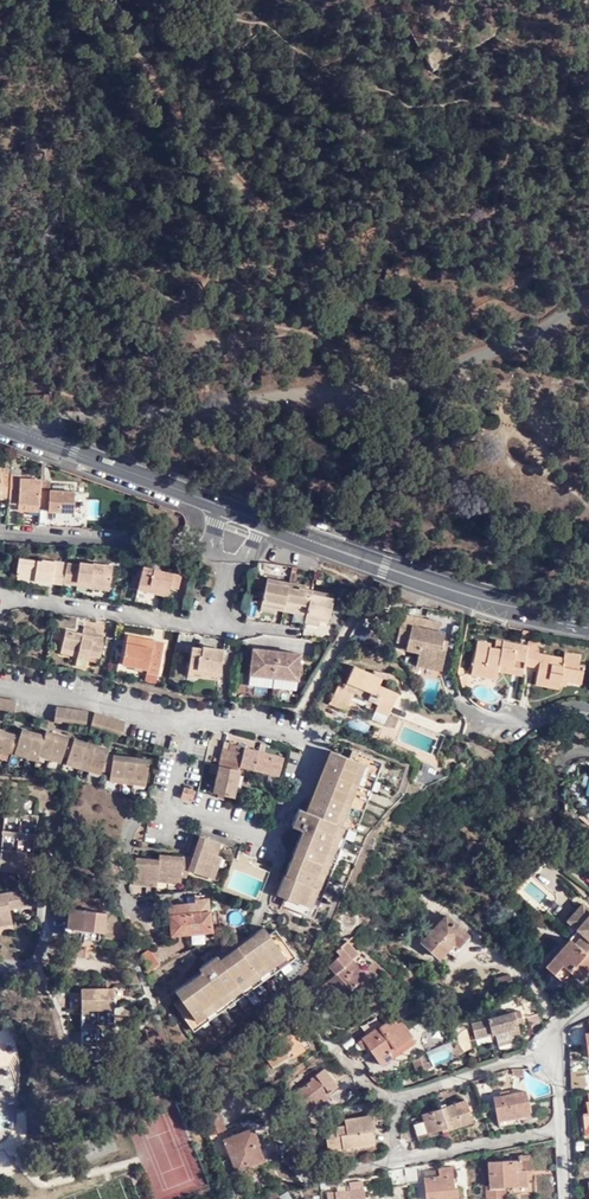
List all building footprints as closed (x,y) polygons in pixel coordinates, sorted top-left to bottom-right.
[(7,499),(9,474),(0,473),(0,499),(7,499)] [(19,474),(9,474),(7,499),(7,503),(16,504),(23,504),(37,505),(38,491),(39,479),(28,479),(19,478),(19,474)] [(47,507),(48,492),(38,491),(37,505),(37,506),(47,507)] [(73,493),(48,492),(47,507),(47,512),(71,514),(72,504),(73,493)] [(14,577),(15,577),(36,579),(36,582),(49,584),(49,583),(51,562),(39,561),(38,562),(16,559),(14,577)] [(49,583),(61,584),(66,564),(51,562),(49,583)] [(88,585),(108,587),(111,566),(91,563),(90,565),(78,563),(77,565),(66,564),(61,584),(76,585),(76,579),(88,581),(88,585)] [(156,588),(155,593),(167,595),(170,586),(177,588),(180,575),(142,567),(137,584),(156,588)] [(264,581),(259,610),(273,613),(274,608),(282,609),(287,585),(264,581)] [(137,589),(155,593),(156,588),(137,584),(137,589)] [(281,614),(292,616),(292,612),(305,614),(309,593),(309,592),(303,591),(298,590),(298,586),(287,584),(287,585),(282,609),(281,614)] [(332,597),(309,593),(305,614),(305,618),(304,622),(317,624),(318,623),(318,619),(327,621),(332,597)] [(439,622),(404,614),(398,641),(409,643),(408,649),(420,652),(418,665),(441,670),(446,649),(442,648),(445,633),(437,631),(439,622)] [(64,631),(60,650),(77,653),(76,657),(75,659),(86,661),(96,663),(97,659),(102,637),(92,635),(92,633),(81,630),(80,634),(64,631)] [(528,638),(529,632),(521,630),(520,637),(528,638)] [(496,639),(494,648),(502,649),(503,641),(496,639)] [(146,670),(145,673),(157,675),(163,645),(141,640),(140,645),(125,642),(120,665),(133,667),(146,670)] [(526,645),(503,641),(502,649),(494,648),(490,647),(490,643),(478,641),(472,675),(497,680),(499,671),(521,675),(523,666),(526,645)] [(255,645),(252,673),(301,678),(304,650),(255,645)] [(567,677),(581,680),(583,667),(577,666),(579,655),(564,653),(562,659),(538,654),(539,648),(538,648),(526,645),(523,666),(537,668),(534,684),(559,689),(559,685),(560,681),(566,683),(567,677)] [(206,672),(205,676),(219,678),(223,650),(202,647),(201,649),(201,654),(191,653),(188,669),(206,672)] [(369,679),(372,673),(353,664),(343,684),(337,681),(328,701),(337,706),(336,708),(344,711),(349,702),(353,695),(367,702),(375,706),(374,709),(386,715),(382,724),(394,729),(399,718),(387,713),(397,693),(377,684),(369,679)] [(462,668),(458,667),(457,671),(458,677),(462,688),(469,686),(466,675),(464,675),(462,668)] [(380,678),(372,673),(369,679),(377,684),(380,678)] [(580,686),(581,680),(567,677),(566,683),(580,686)] [(364,709),(367,702),(353,695),(349,702),(364,709)] [(14,719),(16,703),(0,700),(0,717),(14,719)] [(55,708),(52,724),(84,730),(87,713),(55,708)] [(386,715),(374,709),(369,718),(380,723),(382,724),(386,715)] [(93,714),(88,730),(120,739),(124,723),(93,714)] [(39,753),(43,737),(21,730),(19,738),(15,751),(37,758),(39,753)] [(39,753),(61,760),(67,739),(45,732),(43,737),(39,753)] [(13,737),(0,733),(0,755),(7,757),(8,754),(13,737)] [(19,738),(13,737),(8,754),(13,756),(15,751),(19,738)] [(61,760),(66,762),(73,741),(67,739),(61,760)] [(107,751),(73,741),(66,762),(101,772),(106,754),(107,751)] [(213,791),(233,796),(240,766),(277,776),(281,757),(229,744),(227,751),(223,750),(219,765),(211,763),(209,772),(216,775),(213,791)] [(35,763),(37,758),(15,751),(13,756),(35,763)] [(281,886),(277,884),(273,894),(282,898),(279,905),(309,918),(313,911),(307,908),(340,827),(345,829),(370,769),(375,771),(379,763),(350,751),(346,759),(328,752),(308,802),(306,802),(302,812),(296,809),(288,827),(298,831),(302,833),(281,886)] [(59,765),(61,760),(39,753),(37,758),(59,765)] [(112,756),(106,754),(101,772),(109,775),(112,756)] [(147,761),(112,756),(109,775),(109,778),(144,783),(147,761)] [(99,777),(101,772),(66,762),(65,766),(99,777)] [(351,832),(375,771),(370,769),(345,829),(351,832)] [(144,788),(144,783),(109,778),(108,783),(144,788)] [(183,787),(180,797),(190,801),(193,791),(183,787)] [(5,812),(0,842),(0,870),(27,874),(36,817),(5,812)] [(575,813),(566,812),(565,821),(574,822),(575,813)] [(313,911),(345,829),(340,827),(307,908),(313,911)] [(298,831),(277,884),(281,886),(302,833),(298,831)] [(189,857),(185,871),(206,878),(214,855),(218,843),(197,836),(189,857)] [(176,877),(180,856),(157,853),(156,859),(133,856),(130,878),(153,881),(154,875),(176,878),(176,877)] [(219,856),(214,855),(206,878),(210,879),(219,856)] [(257,900),(272,868),(244,855),(229,888),(257,900)] [(189,857),(180,856),(176,877),(182,878),(185,871),(189,857)] [(176,884),(176,878),(154,875),(153,881),(176,884)] [(153,886),(153,881),(130,878),(129,883),(153,886)] [(12,924),(9,907),(30,904),(27,889),(0,894),(0,926),(12,924)] [(193,902),(167,904),(170,933),(210,930),(208,898),(193,899),(193,902)] [(588,954),(588,912),(588,911),(588,908),(585,903),(570,921),(580,931),(585,935),(577,944),(588,954)] [(103,913),(67,909),(66,927),(102,931),(110,933),(112,917),(103,915),(103,913)] [(446,915),(422,941),(439,957),(454,940),(458,944),(467,935),(446,915)] [(201,976),(175,994),(178,998),(171,1003),(191,1030),(198,1025),(195,1020),(282,958),(285,962),(293,957),(273,929),(266,934),(261,927),(251,934),(254,938),(219,963),(216,958),(214,956),(196,968),(198,972),(201,976)] [(573,940),(577,944),(585,935),(580,931),(573,940)] [(251,934),(216,958),(219,963),(254,938),(251,934)] [(336,971),(316,988),(323,996),(330,990),(339,999),(361,979),(346,962),(357,952),(346,939),(337,947),(341,952),(329,962),(336,971)] [(577,944),(573,940),(549,968),(563,980),(571,972),(580,980),(588,970),(588,954),(577,944)] [(147,947),(139,953),(146,972),(157,962),(147,947)] [(198,1025),(285,962),(282,958),(195,1020),(198,1025)] [(173,991),(175,994),(201,976),(198,972),(173,991)] [(510,973),(495,976),(497,986),(512,982),(510,973)] [(114,989),(81,990),(82,1049),(115,1048),(114,989)] [(537,1013),(529,999),(522,1001),(526,1016),(537,1013)] [(496,1037),(509,1034),(518,1031),(516,1024),(523,1021),(519,1010),(471,1023),(475,1038),(491,1033),(494,1033),(496,1037)] [(388,1054),(411,1039),(395,1016),(356,1041),(360,1049),(366,1046),(378,1065),(391,1057),(388,1054)] [(293,1020),(288,1023),(292,1028),(304,1047),(309,1044),(293,1020)] [(510,1041),(509,1034),(496,1037),(497,1044),(510,1041)] [(351,1036),(341,1044),(346,1051),(356,1043),(351,1036)] [(413,1042),(411,1039),(388,1054),(391,1057),(413,1042)] [(459,1040),(451,1044),(458,1055),(465,1050),(459,1040)] [(428,1069),(424,1055),(413,1062),(416,1073),(428,1069)] [(306,1100),(311,1107),(336,1086),(322,1069),(310,1080),(311,1081),(294,1095),(301,1104),(306,1100)] [(260,1080),(251,1088),(256,1095),(265,1088),(260,1080)] [(196,1103),(212,1097),(209,1088),(192,1094),(196,1103)] [(497,1119),(517,1116),(529,1114),(525,1089),(493,1096),(497,1119)] [(215,1105),(212,1097),(196,1103),(199,1111),(215,1105)] [(305,1112),(311,1107),(306,1100),(301,1104),(300,1106),(305,1112)] [(464,1100),(421,1114),(427,1131),(441,1126),(441,1128),(470,1119),(464,1100)] [(215,1105),(199,1111),(202,1120),(219,1113),(215,1105)] [(222,1122),(219,1113),(202,1120),(206,1128),(222,1122)] [(340,1141),(341,1148),(373,1142),(371,1130),(375,1130),(373,1115),(346,1119),(347,1125),(334,1127),(335,1132),(326,1133),(327,1143),(340,1141)] [(519,1125),(517,1116),(497,1119),(498,1128),(519,1125)] [(222,1122),(206,1128),(209,1137),(225,1130),(222,1122)] [(251,1130),(224,1141),(236,1172),(264,1161),(251,1130)] [(341,1148),(340,1141),(327,1143),(328,1151),(341,1148)] [(527,1179),(526,1170),(531,1170),(530,1155),(519,1156),(519,1160),(488,1162),(489,1186),(485,1186),(486,1198),(496,1198),(495,1185),(503,1185),(514,1184),(514,1186),(527,1185),(527,1179)] [(419,1164),(405,1167),(406,1177),(407,1183),(420,1182),(419,1164)] [(405,1167),(390,1170),(391,1188),(407,1186),(407,1183),(406,1177),(405,1167)] [(457,1187),(453,1188),(452,1167),(439,1168),(439,1176),(424,1177),(426,1198),(442,1198),(444,1198),(458,1198),(457,1187)] [(363,1180),(349,1182),(350,1191),(328,1193),(328,1198),(365,1198),(363,1180)] [(503,1185),(495,1185),(496,1198),(506,1198),(506,1188),(503,1188),(503,1185)] [(266,1198),(277,1198),(279,1198),(275,1191),(265,1196),(266,1198)]
